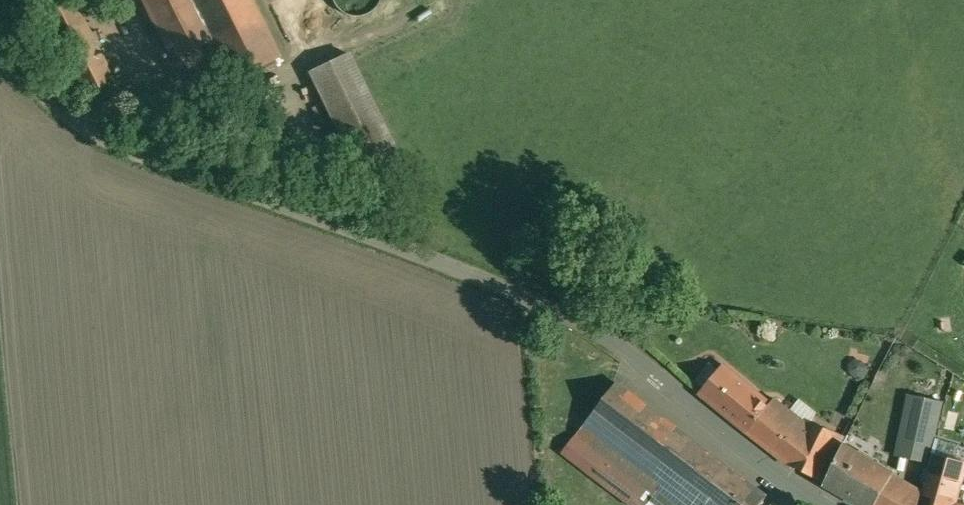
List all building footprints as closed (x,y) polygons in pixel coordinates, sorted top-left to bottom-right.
[(173,60),(212,41),(240,27),(241,26),(228,0),(143,0),(173,60)] [(251,0),(228,0),(241,26),(260,17),(251,0)] [(334,0),(339,9),(348,14),(358,16),(368,14),(376,8),(381,0),(334,0)] [(114,81),(73,1),(42,17),(83,97),(114,81)] [(241,26),(240,27),(212,41),(232,81),(280,57),(260,17),(241,26)] [(349,53),(311,72),(355,163),(394,144),(349,53)] [(772,405),(726,367),(703,394),(750,432),(772,405)] [(617,383),(577,435),(656,496),(669,504),(712,504),(690,488),(715,456),(617,383)] [(807,434),(772,405),(750,432),(793,467),(807,434)] [(939,420),(909,413),(899,455),(929,462),(939,420)] [(836,432),(813,421),(807,434),(793,467),(823,482),(851,425),(841,421),(836,432)] [(577,435),(563,454),(630,504),(649,504),(656,496),(577,435)] [(850,449),(828,484),(863,504),(886,504),(901,479),(850,449)] [(715,456),(690,488),(712,504),(761,504),(768,497),(715,456)] [(958,462),(942,457),(938,474),(955,478),(958,462)] [(938,474),(931,472),(924,500),(935,503),(936,500),(950,503),(952,491),(955,478),(938,474)] [(901,479),(886,504),(917,504),(921,491),(901,479)] [(958,495),(952,491),(950,503),(956,504),(958,495)] [(656,496),(649,504),(669,504),(656,496)]
